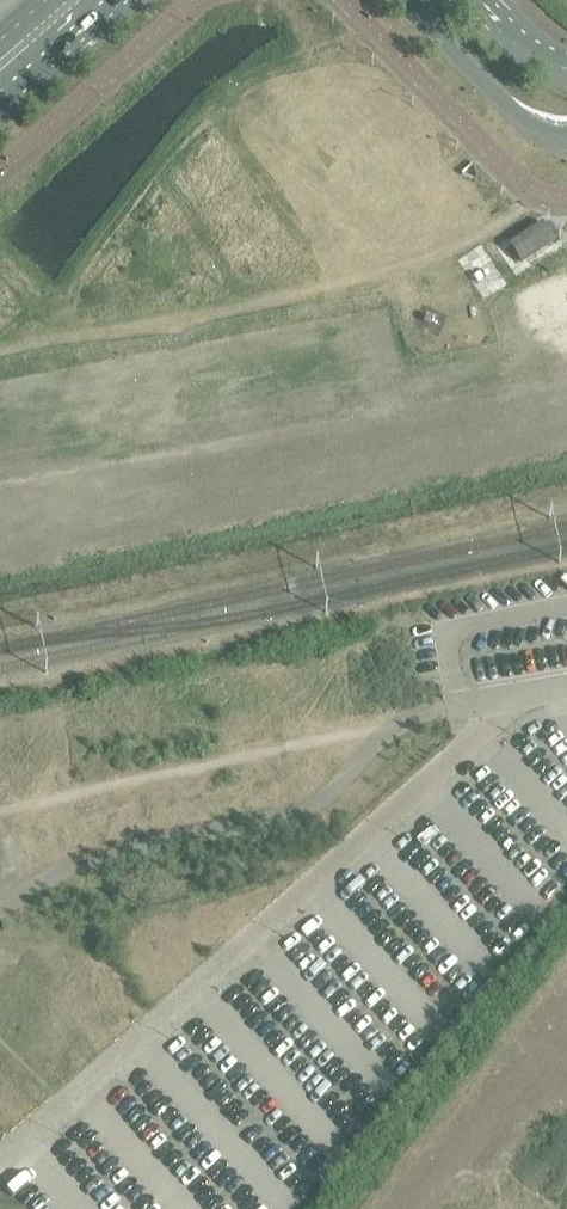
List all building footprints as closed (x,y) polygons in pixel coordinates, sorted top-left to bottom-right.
[(518,256),(559,241),(552,222),(511,237),(518,256)]
